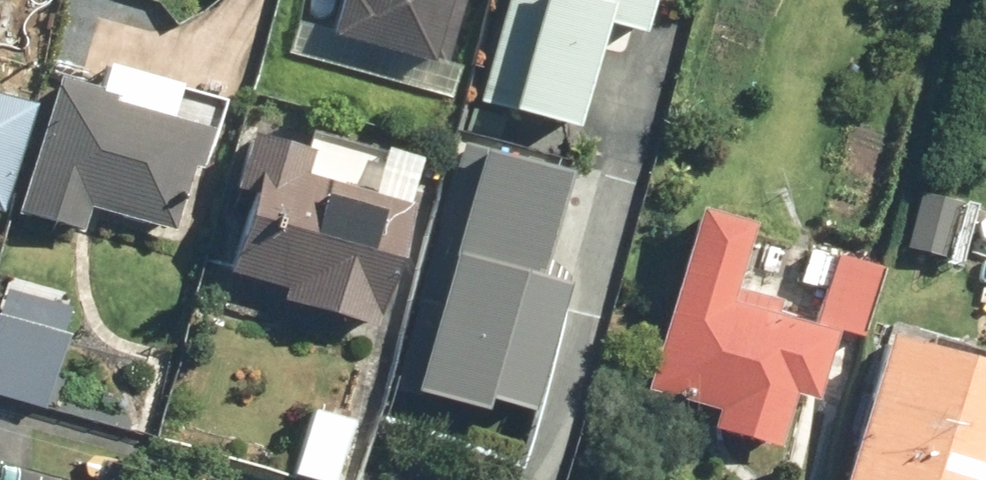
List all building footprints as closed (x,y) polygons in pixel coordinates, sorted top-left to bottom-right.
[(325,52),(423,79),(445,0),(339,0),(325,52)] [(476,102),(574,130),(606,22),(645,33),(655,0),(506,0),(476,102)] [(111,94),(45,76),(9,209),(76,227),(82,206),(173,230),(200,128),(108,103),(111,94)] [(23,102),(0,96),(0,187),(23,102)] [(306,151),(245,133),(230,186),(248,192),(225,272),(278,288),(275,299),(373,328),(409,204),(300,173),(306,151)] [(570,170),(465,140),(394,388),(412,393),(414,386),(486,407),(489,398),(534,411),(573,277),(541,268),(570,170)] [(745,224),(692,209),(640,389),(707,409),(703,426),(773,446),(789,392),(809,398),(828,331),(723,300),(745,224)] [(873,265),(825,251),(805,319),(853,333),(873,265)] [(913,271),(898,326),(977,347),(985,314),(985,291),(913,271)] [(0,319),(0,392),(43,404),(63,337),(0,319)] [(882,334),(841,479),(985,479),(985,362),(882,334)] [(306,412),(289,472),(318,479),(336,479),(351,424),(306,412)]
